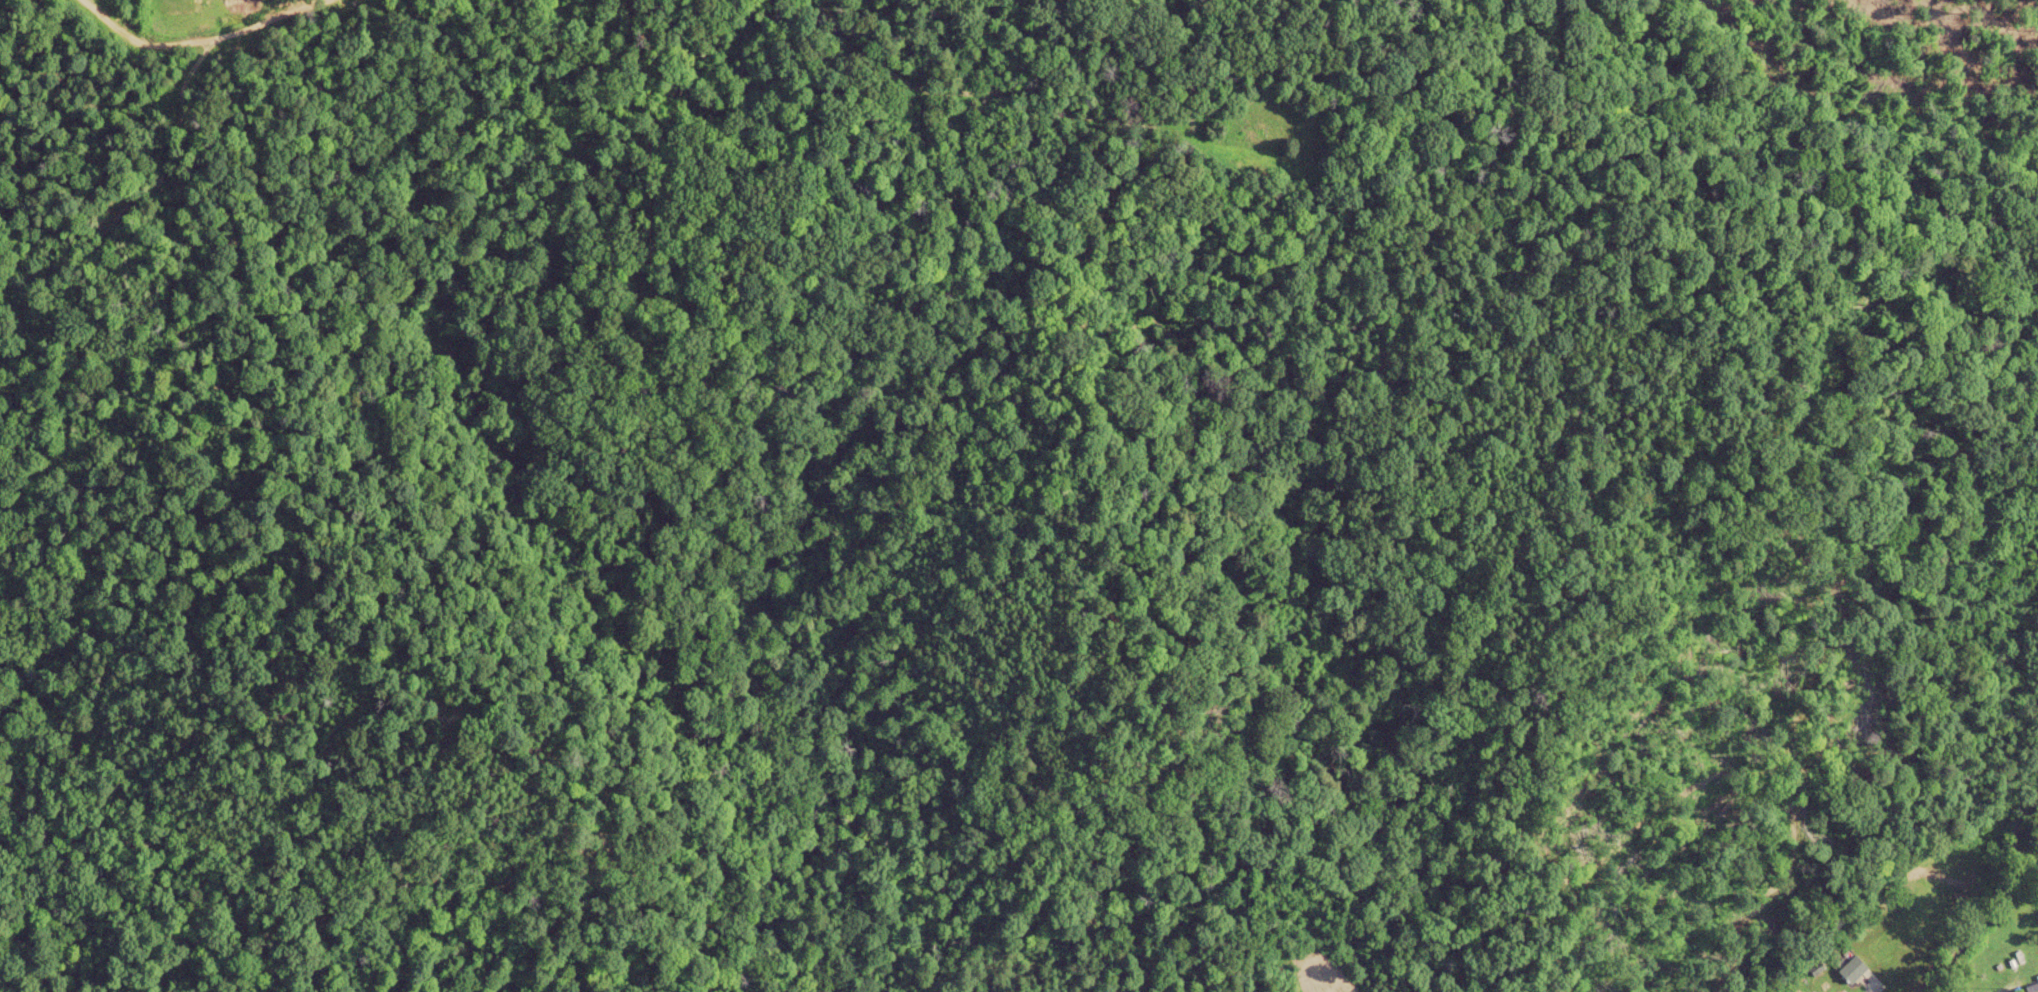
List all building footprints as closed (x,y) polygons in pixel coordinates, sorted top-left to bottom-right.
[(1850,984),(1867,968),(1854,954),(1837,970),(1850,984)] [(2025,984),(2028,991),(2034,991),(2037,990),(2037,979),(2025,984)]
